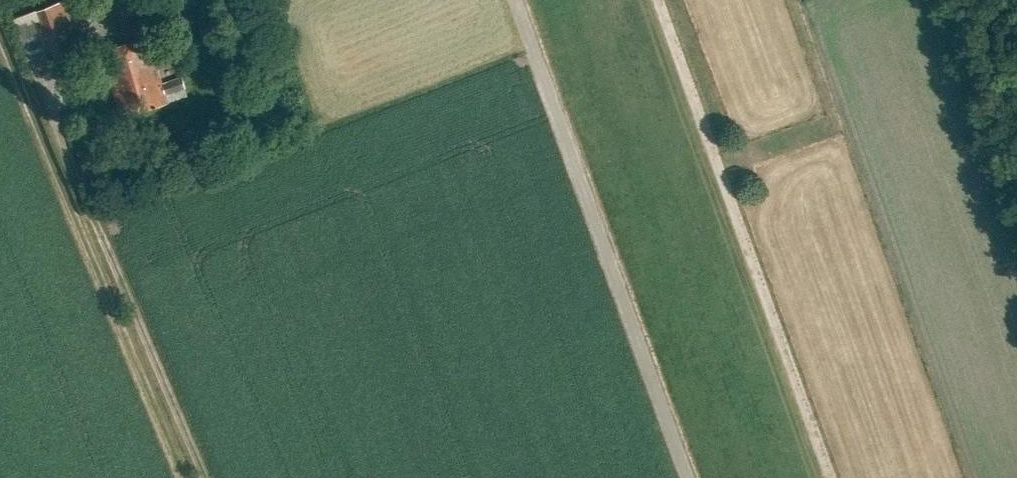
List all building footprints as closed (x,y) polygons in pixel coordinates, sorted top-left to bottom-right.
[(30,12),(50,66),(84,53),(65,0),(30,12)] [(169,103),(167,94),(187,88),(183,77),(164,83),(150,37),(105,51),(126,117),(169,103)]
